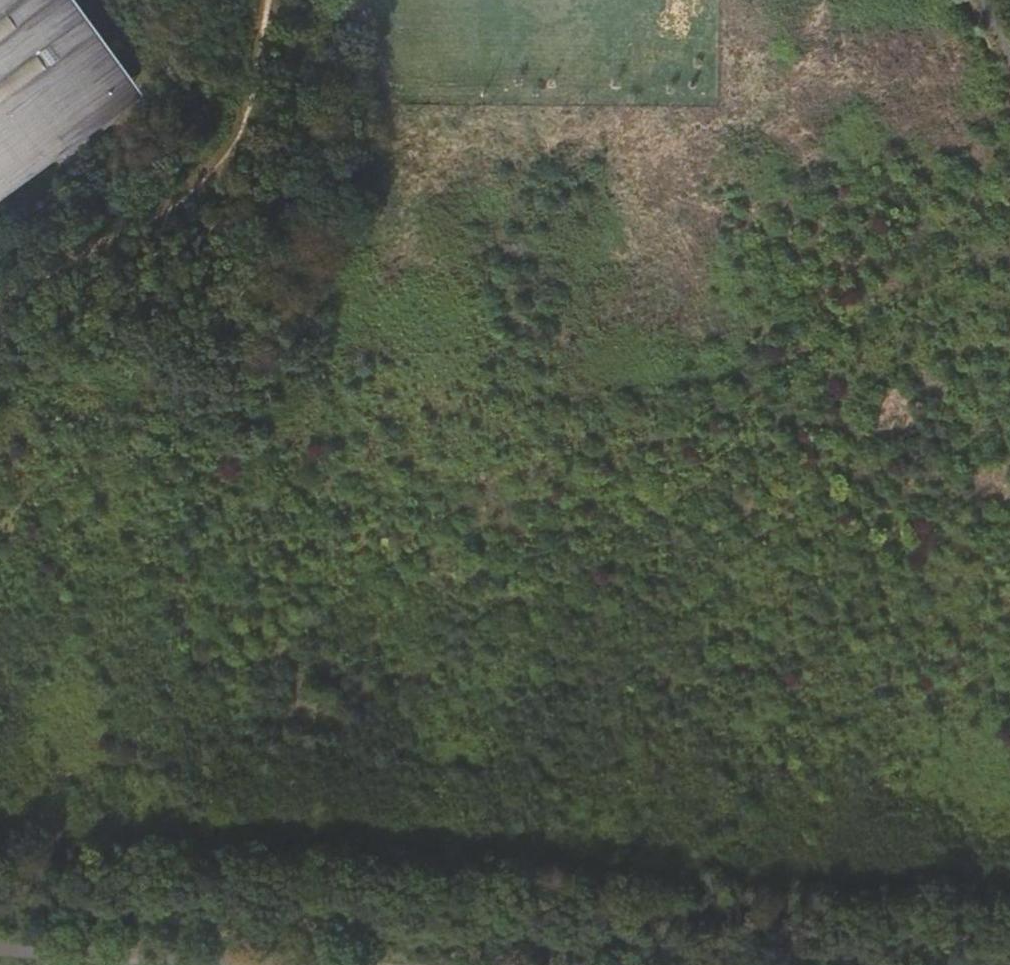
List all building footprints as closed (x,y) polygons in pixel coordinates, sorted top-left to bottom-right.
[(119,88),(65,14),(75,7),(70,0),(0,0),(0,184),(119,88)]
